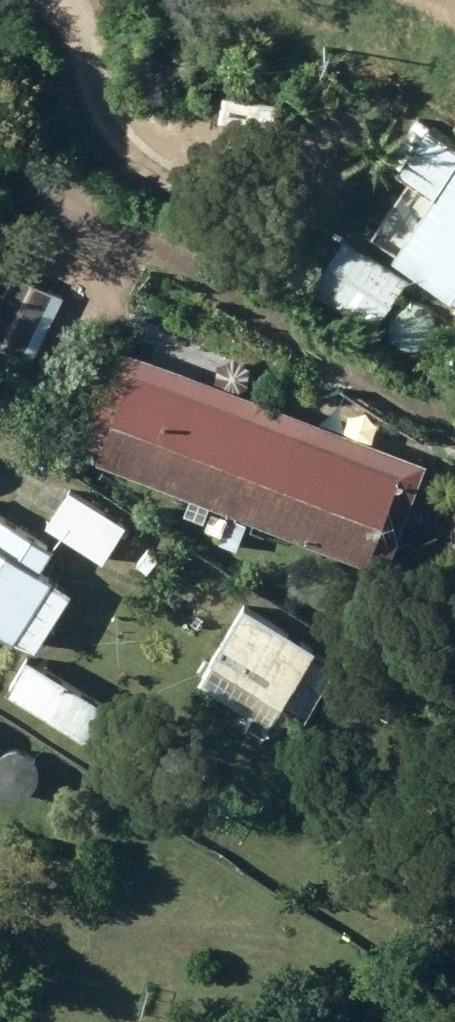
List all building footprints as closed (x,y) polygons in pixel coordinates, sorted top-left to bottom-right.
[(454,160),(420,135),(423,131),(412,123),(382,164),(393,172),(385,181),(423,207),(379,271),(340,243),(306,291),(368,334),(403,283),(454,318),(454,160)] [(54,298),(17,281),(0,316),(0,352),(24,364),(54,298)] [(101,470),(372,573),(376,562),(395,569),(431,473),(122,356),(86,450),(106,458),(101,470)] [(48,532),(104,570),(128,533),(71,497),(48,532)] [(70,607),(84,617),(100,590),(80,577),(69,594),(42,577),(57,555),(0,519),(0,642),(16,652),(19,646),(38,659),(70,607)] [(151,580),(163,565),(149,554),(137,567),(151,580)] [(212,671),(285,717),(321,660),(249,614),(212,671)] [(10,698),(96,753),(118,718),(32,663),(10,698)]
